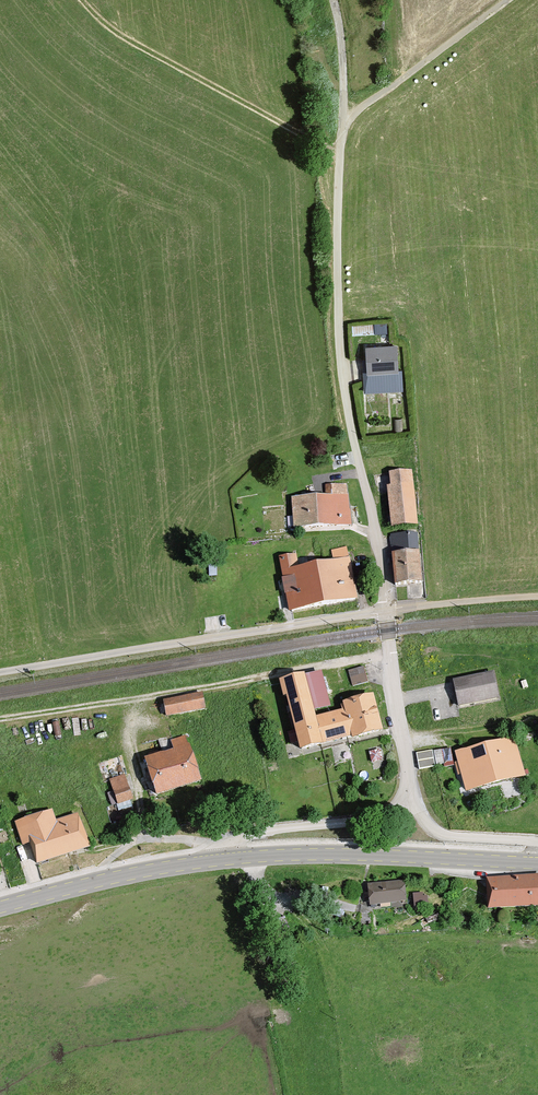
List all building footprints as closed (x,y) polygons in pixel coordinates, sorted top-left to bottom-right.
[(370,331),(370,324),(354,324),(354,332),(370,331)] [(400,347),(367,348),(368,373),(364,373),(365,393),(384,392),(402,391),(400,347)] [(388,489),(392,527),(422,523),(418,487),(413,488),(411,472),(391,475),(392,489),(388,489)] [(348,495),(293,498),(295,533),(350,529),(348,495)] [(391,537),(395,587),(423,584),(418,535),(391,537)] [(299,555),(279,559),(290,615),(359,601),(351,558),(301,568),(299,555)] [(323,667),(281,678),(299,749),(383,727),(374,691),(343,699),(345,705),(334,708),(323,667)] [(364,667),(348,670),(353,686),(368,682),(364,667)] [(493,670),(452,679),(459,708),(499,698),(493,670)] [(164,702),(167,717),(206,709),(203,694),(164,702)] [(203,783),(187,736),(171,741),(174,751),(146,760),(159,798),(203,783)] [(514,738),(456,752),(466,792),(524,778),(514,738)] [(450,749),(416,753),(418,770),(453,763),(450,749)] [(120,804),(138,798),(128,771),(110,777),(120,804)] [(56,811),(14,824),(22,850),(31,847),(38,866),(92,848),(81,815),(60,822),(56,811)] [(489,880),(492,914),(537,909),(537,876),(489,880)] [(406,881),(368,885),(371,909),(408,905),(406,881)]
